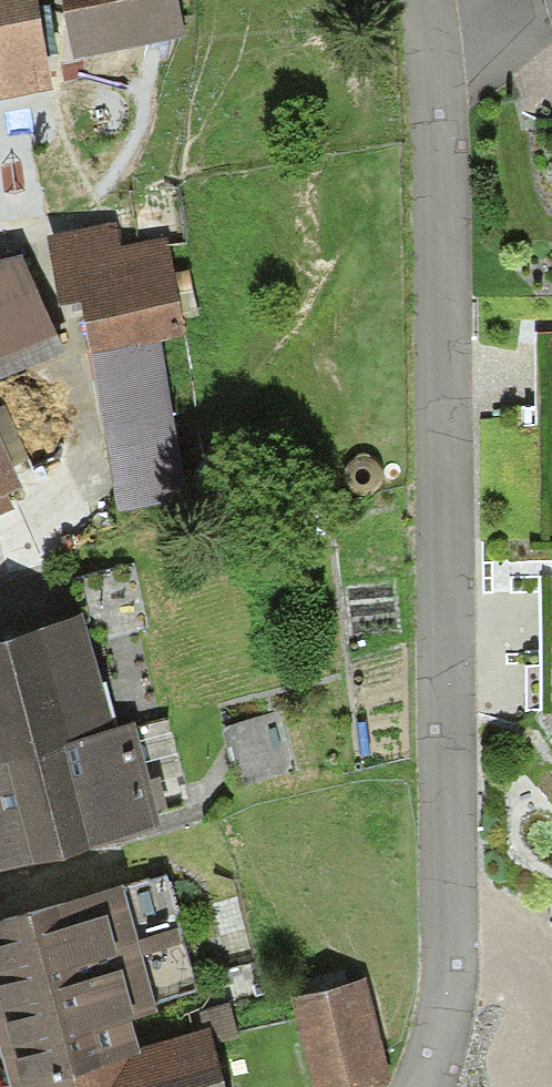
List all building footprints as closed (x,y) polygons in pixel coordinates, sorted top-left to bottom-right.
[(47,93),(32,12),(30,0),(0,0),(0,102),(47,93)] [(80,64),(191,41),(182,0),(67,0),(80,64)] [(126,224),(50,241),(64,307),(81,304),(93,358),(155,347),(184,338),(165,251),(133,258),(126,224)] [(62,353),(18,252),(0,260),(0,385),(62,353)] [(155,347),(93,358),(121,512),(183,501),(155,347)] [(18,494),(8,472),(31,463),(0,392),(0,503),(18,494)] [(0,646),(0,880),(165,834),(134,724),(114,729),(85,623),(15,642),(0,646)] [(278,714),(223,734),(242,787),(298,768),(278,714)] [(12,1086),(225,1086),(213,1044),(209,1033),(204,1035),(141,1054),(133,1027),(159,1019),(155,1008),(201,994),(165,877),(0,928),(0,1048),(12,1086)] [(291,1005),(310,1086),(390,1086),(393,1086),(369,986),(291,1005)] [(228,1009),(199,1017),(204,1035),(209,1033),(213,1044),(237,1038),(228,1009)]
